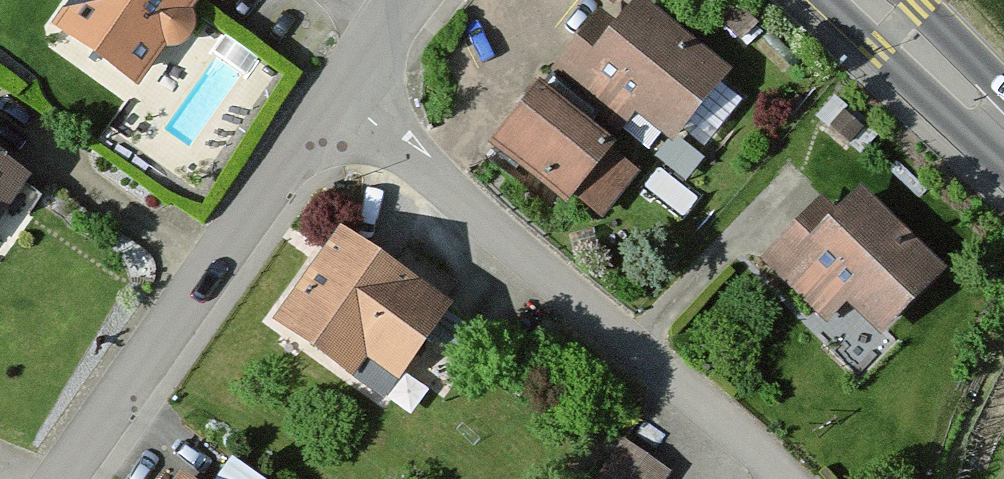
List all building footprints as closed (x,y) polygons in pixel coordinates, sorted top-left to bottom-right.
[(43,29),(134,92),(157,58),(176,53),(186,38),(184,19),(198,0),(63,0),(43,29)] [(723,77),(630,4),(616,21),(600,8),(485,154),(561,214),(571,200),(596,220),(631,177),(605,157),(630,126),(664,152),(723,77)] [(0,169),(0,210),(19,183),(0,169)] [(940,281),(854,195),(832,216),(817,201),(751,267),(817,334),(838,313),(873,348),(940,281)] [(442,317),(330,237),(267,327),(348,385),(360,367),(391,389),(442,317)] [(618,449),(596,478),(659,478),(618,449)] [(224,467),(216,478),(243,478),(224,467)]
